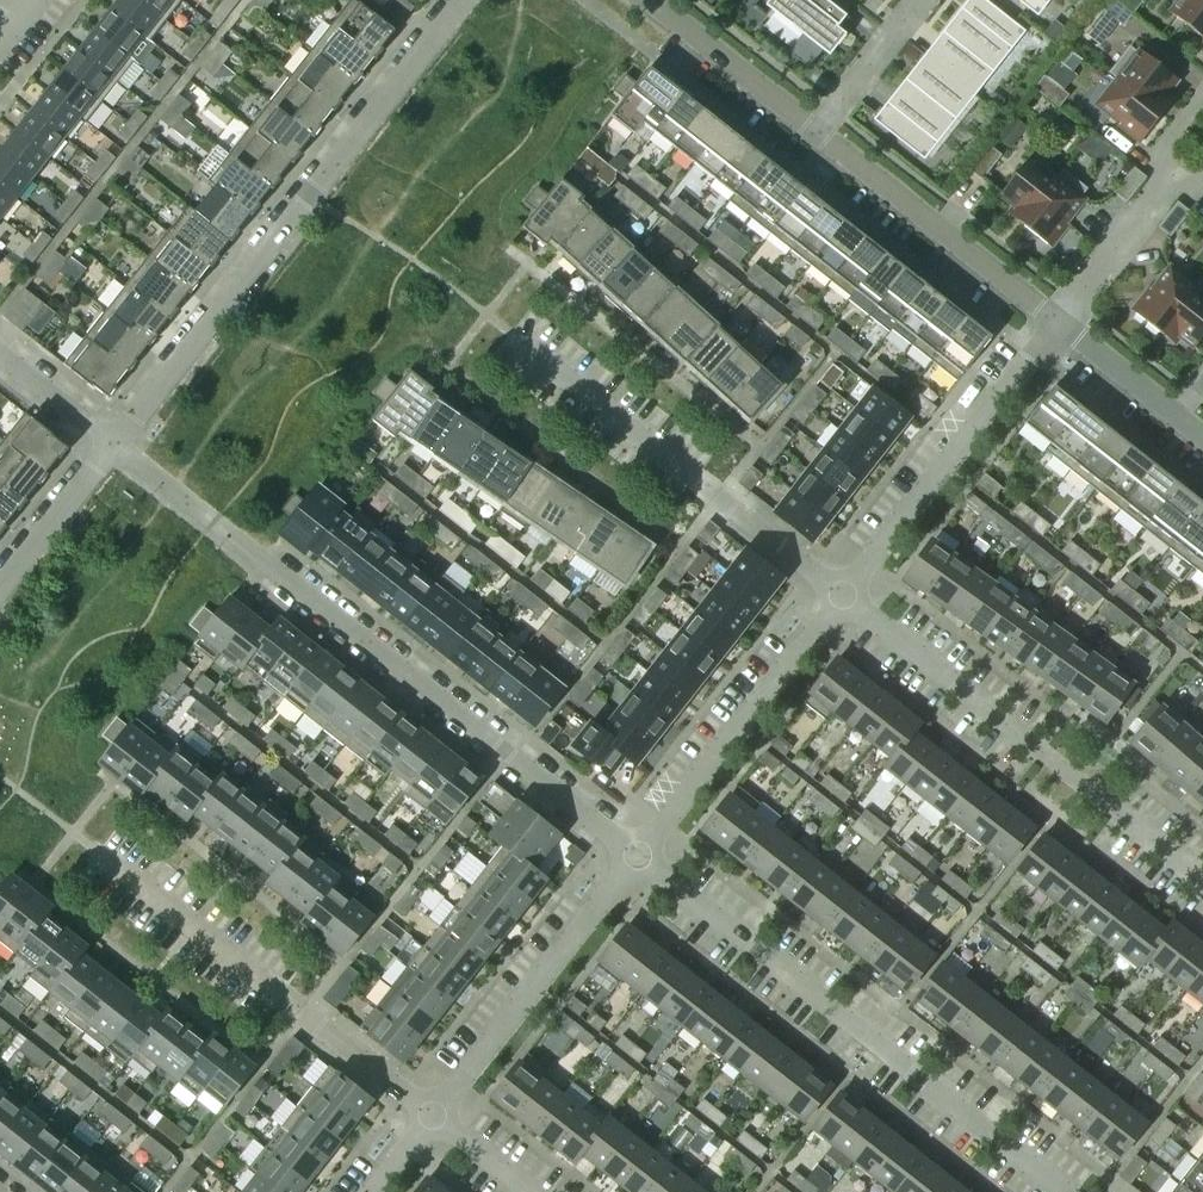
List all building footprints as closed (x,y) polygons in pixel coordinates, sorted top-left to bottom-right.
[(139,0),(119,0),(111,10),(150,41),(166,21),(139,0)] [(181,0),(139,0),(166,21),(182,1),(181,0)] [(240,0),(224,0),(223,1),(233,9),(240,0)] [(273,1),(272,0),(253,0),(251,3),(263,13),(273,1)] [(356,0),(350,0),(331,24),(376,59),(384,50),(382,48),(395,31),(356,0)] [(414,7),(405,0),(385,0),(381,6),(402,23),(414,7)] [(851,0),(850,0),(770,0),(766,5),(802,34),(790,48),(811,64),(822,49),(824,51),(830,55),(846,34),(838,28),(847,16),(841,12),(851,0)] [(977,0),(972,0),(926,58),(971,92),(1018,32),(977,0)] [(1044,0),(1025,0),(1036,9),(1044,0)] [(1115,0),(1103,0),(1098,7),(1123,26),(1133,14),(1115,0)] [(1140,0),(1115,0),(1133,14),(1142,2),(1140,0)] [(1170,13),(1202,39),(1202,0),(1180,0),(1170,13)] [(223,20),(233,9),(223,1),(214,13),(223,20)] [(254,25),(263,13),(251,3),(241,15),(254,25)] [(150,41),(111,10),(95,31),(134,62),(135,61),(129,57),(144,37),(150,42),(150,41)] [(376,59),(331,24),(311,50),(355,85),(363,76),(361,74),(374,59),(375,60),(376,59)] [(201,49),(211,37),(201,29),(191,41),(201,49)] [(134,62),(95,31),(79,51),(118,82),(134,62)] [(192,61),(201,49),(191,41),(182,53),(192,61)] [(232,53),(219,43),(210,55),(222,65),(232,53)] [(1165,94),(1177,80),(1140,51),(1138,54),(1129,47),(1109,73),(1118,79),(1118,78),(1163,114),(1173,101),(1165,94)] [(355,85),(311,50),(290,76),(335,111),(342,102),(341,100),(353,85),(355,86),(355,85)] [(118,82),(79,51),(63,71),(102,102),(118,82)] [(222,65),(210,55),(200,67),(213,77),(222,65)] [(923,153),(971,92),(926,58),(879,118),(923,153)] [(654,131),(683,94),(675,87),(662,77),(649,67),(636,84),(625,75),(613,90),(624,99),(611,116),(635,135),(643,123),(654,131)] [(169,89),(179,77),(169,69),(159,82),(169,89)] [(102,102),(63,71),(47,91),(86,122),(102,102)] [(335,111),(290,76),(270,102),(314,137),(322,128),(320,126),(333,111),(334,112),(335,111)] [(1069,95),(1044,76),(1035,89),(1059,108),(1069,95)] [(1118,78),(1118,79),(1098,104),(1120,122),(1119,124),(1141,142),(1163,114),(1118,78)] [(160,101),(169,89),(159,82),(150,94),(160,101)] [(86,122),(47,91),(31,112),(65,138),(80,118),(86,123),(86,122)] [(674,147),(706,106),(695,97),(692,101),(683,94),(654,131),(674,147)] [(181,117),(191,105),(178,95),(169,107),(181,117)] [(314,137),(270,102),(249,128),(294,163),(301,154),(300,152),(312,137),(314,138),(314,137)] [(694,163),(724,126),(715,119),(718,115),(706,106),(674,147),(694,163)] [(172,129),(181,117),(169,107),(159,119),(172,129)] [(137,130),(147,117),(137,110),(128,122),(137,130)] [(49,158),(65,138),(31,112),(15,132),(49,158)] [(128,142),(137,130),(128,122),(118,134),(128,142)] [(714,179),(747,138),(735,129),(732,133),(724,126),(694,163),(714,179)] [(294,163),(249,128),(229,154),(273,189),(281,179),(279,178),(292,163),(293,164),(294,163)] [(15,132),(0,151),(0,153),(33,179),(49,158),(15,132)] [(735,195),(764,157),(755,151),(758,147),(747,138),(714,179),(734,194),(735,195)] [(982,180),(1001,155),(989,145),(969,170),(982,180)] [(150,157),(137,147),(128,159),(140,169),(150,157)] [(105,170),(115,158),(105,150),(96,163),(105,170)] [(0,153),(0,185),(17,199),(33,179),(0,153)] [(273,189),(229,154),(208,180),(253,215),(260,206),(259,204),(271,189),(273,190),(273,189)] [(620,174),(630,161),(622,155),(616,156),(609,165),(620,174)] [(749,218),(787,170),(776,161),(773,164),(764,157),(735,195),(734,194),(728,201),(749,218)] [(1056,179),(1029,157),(1000,194),(1015,206),(1009,214),(1021,223),(1056,179)] [(131,181),(140,169),(128,159),(118,171),(131,181)] [(96,182),(105,170),(96,163),(86,175),(96,182)] [(615,179),(616,172),(606,164),(596,178),(608,187),(615,179)] [(650,177),(635,165),(627,176),(642,188),(650,177)] [(1126,202),(1146,177),(1133,167),(1114,192),(1126,202)] [(770,234),(805,189),(796,182),(799,179),(787,170),(749,218),(770,234)] [(1065,222),(1083,200),(1080,197),(1086,189),(1063,171),(1056,179),(1021,223),(1050,246),(1067,224),(1065,222)] [(666,189),(650,177),(642,188),(657,200),(666,189)] [(558,247),(590,212),(581,203),(585,198),(561,179),(548,195),(537,186),(525,202),(536,211),(523,227),(546,246),(551,241),(558,247)] [(253,215),(208,180),(208,181),(215,187),(196,211),(188,206),(232,241),(240,232),(238,230),(250,215),(252,216),(253,215)] [(0,185),(0,218),(1,219),(17,199),(0,185)] [(629,209),(638,198),(622,186),(614,197),(629,209)] [(790,250),(828,202),(816,193),(813,196),(805,189),(770,234),(790,250)] [(74,211),(83,198),(74,191),(64,203),(74,211)] [(691,209),(676,197),(667,208),(682,220),(691,209)] [(644,221),(653,210),(638,198),(629,209),(644,221)] [(99,221),(109,209),(96,199),(87,211),(99,221)] [(810,265),(845,221),(836,214),(839,211),(828,202),(790,250),(810,265)] [(1170,236),(1190,212),(1177,202),(1158,227),(1170,236)] [(64,223),(74,211),(64,203),(54,215),(64,223)] [(218,256),(230,241),(232,242),(232,241),(188,206),(167,232),(212,267),(219,258),(218,256)] [(706,221),(691,209),(682,220),(697,232),(706,221)] [(90,233),(99,221),(87,211),(77,223),(90,233)] [(576,270),(611,231),(610,230),(590,212),(558,247),(565,253),(562,257),(576,270)] [(674,244),(682,233),(667,221),(659,232),(674,244)] [(830,281),(868,233),(857,224),(854,228),(845,221),(810,265),(830,281)] [(600,285),(632,250),(634,251),(640,245),(616,223),(610,230),(611,231),(576,270),(590,283),(594,279),(600,285)] [(731,241),(716,229),(707,240),(723,252),(731,241)] [(42,251),(51,239),(42,231),(32,244),(42,251)] [(212,267),(167,232),(147,258),(191,293),(199,284),(197,282),(209,267),(211,268),(212,267)] [(698,245),(682,233),(674,244),(689,256),(698,245)] [(856,291),(885,253),(876,246),(879,242),(868,233),(830,281),(851,298),(857,291),(856,291)] [(746,253),(731,241),(723,252),(738,264),(746,253)] [(32,263),(42,251),(32,244),(23,256),(32,263)] [(618,308),(654,269),(634,251),(632,250),(600,285),(607,292),(604,295),(618,308)] [(68,261),(55,251),(46,263),(58,273),(68,261)] [(876,307),(909,265),(897,256),(894,260),(885,253),(856,291),(857,291),(876,307)] [(191,293),(147,258),(126,284),(171,319),(178,310),(177,308),(189,293),(191,294),(191,293)] [(716,283),(725,272),(710,260),(701,271),(716,283)] [(49,285),(58,273),(46,263),(36,275),(49,285)] [(769,276),(754,264),(745,275),(760,287),(769,276)] [(891,329),(926,285),(917,278),(920,274),(909,265),(876,307),(869,316),(889,332),(892,330),(891,329)] [(1196,288),(1195,288),(1170,268),(1152,291),(1150,289),(1132,311),(1160,333),(1196,288)] [(643,324),(675,289),(654,269),(618,308),(633,321),(636,318),(643,324)] [(740,284),(725,272),(716,283),(732,295),(740,284)] [(784,288),(769,276),(760,287),(776,299),(784,288)] [(1202,337),(1202,281),(1201,280),(1195,288),(1196,288),(1160,333),(1173,343),(1180,336),(1195,348),(1202,337)] [(171,319),(126,284),(106,310),(150,345),(158,336),(156,334),(168,319),(170,320),(171,319)] [(911,345),(949,297),(938,288),(935,292),(926,285),(891,329),(892,330),(911,345)] [(22,331),(44,304),(25,289),(3,317),(22,331)] [(661,347),(697,308),(675,289),(643,324),(650,331),(647,334),(661,347)] [(770,307),(755,295),(746,306),(761,318),(770,307)] [(809,308),(794,296),(786,307),(801,319),(809,308)] [(931,361),(966,317),(957,310),(960,306),(949,297),(911,345),(931,361)] [(785,319),(770,307),(761,318),(777,330),(785,319)] [(686,363),(718,328),(697,308),(661,347),(676,360),(679,357),(686,363)] [(825,320),(809,308),(801,319),(816,331),(825,320)] [(150,345),(106,310),(85,336),(129,372),(137,362),(136,360),(148,345),(150,346),(150,345)] [(957,382),(992,337),(966,317),(931,361),(957,382)] [(809,338),(792,325),(784,336),(800,349),(809,338)] [(704,386),(739,347),(718,328),(686,363),(692,369),(689,373),(704,386)] [(841,351),(850,340),(835,328),(826,339),(841,351)] [(129,372),(85,336),(84,337),(92,343),(71,370),(92,387),(92,386),(109,398),(117,388),(115,386),(127,371),(129,372)] [(857,363),(865,352),(850,340),(841,351),(857,363)] [(728,401),(760,366),(739,347),(704,386),(718,399),(721,395),(728,401)] [(882,382),(890,372),(875,360),(867,371),(882,382)] [(830,389),(843,373),(832,364),(819,381),(830,389)] [(750,422),(782,386),(760,366),(728,401),(735,408),(731,411),(746,424),(749,421),(750,422)] [(410,440),(437,400),(429,395),(433,389),(410,370),(397,387),(385,378),(373,394),(384,402),(371,419),(395,438),(399,432),(410,440)] [(897,395),(906,384),(890,372),(882,382),(897,395)] [(814,410),(826,395),(815,386),(803,401),(814,410)] [(1045,451),(1080,406),(1054,386),(1018,432),(1043,452),(1044,450),(1045,451)] [(910,418),(872,389),(856,410),(893,440),(910,418)] [(928,419),(936,408),(920,395),(911,406),(928,419)] [(434,456),(464,412),(447,401),(445,405),(437,400),(410,440),(434,456)] [(802,425),(814,410),(803,401),(791,416),(802,425)] [(1070,470),(1108,422),(1090,409),(1087,412),(1080,406),(1045,451),(1070,470)] [(893,440),(856,410),(840,430),(877,460),(893,440)] [(457,472),(484,432),(477,427),(480,423),(464,412),(434,456),(457,472)] [(69,449),(53,436),(53,435),(25,413),(3,441),(48,476),(48,475),(46,474),(59,458),(60,459),(69,449)] [(1094,490),(1129,445),(1122,439),(1125,436),(1108,422),(1070,470),(1094,490)] [(782,450),(794,435),(783,426),(771,442),(782,450)] [(877,460),(840,430),(824,450),(861,480),(877,460)] [(481,488),(503,457),(511,445),(495,434),(492,438),(484,432),(457,472),(481,488)] [(3,441),(0,444),(0,480),(27,502),(28,501),(26,500),(38,484),(40,485),(48,476),(3,441)] [(770,465),(782,450),(771,442),(759,457),(770,465)] [(500,511),(532,465),(524,460),(527,456),(511,445),(503,457),(481,488),(504,504),(499,511),(500,511)] [(1119,509),(1157,461),(1140,448),(1137,451),(1129,445),(1094,490),(1119,509)] [(861,480),(824,450),(808,471),(845,500),(861,480)] [(1144,529),(1179,484),(1171,478),(1174,475),(1157,461),(1119,509),(1144,529)] [(418,476),(403,464),(394,475),(409,487),(418,476)] [(529,521),(559,477),(543,466),(540,470),(532,465),(500,511),(524,527),(529,521)] [(749,492),(762,475),(751,467),(738,483),(749,492)] [(845,500),(808,471),(792,491),(829,520),(845,500)] [(1001,487),(985,474),(976,485),(993,498),(1001,487)] [(433,488),(418,476),(409,487),(424,498),(433,488)] [(553,537),(579,497),(572,492),(575,488),(559,477),(529,521),(524,527),(526,529),(531,522),(553,537)] [(0,480),(0,523),(7,528),(7,527),(5,526),(18,510),(19,511),(27,502),(0,480)] [(393,505),(402,494),(387,482),(378,493),(393,505)] [(1202,505),(1202,497),(1189,487),(1186,490),(1179,484),(1144,529),(1169,548),(1202,505)] [(318,556),(348,518),(338,510),(342,505),(319,486),(306,503),(294,494),(282,510),(293,518),(280,535),(304,554),(308,548),(318,556)] [(829,520),(792,491),(775,512),(812,542),(829,520)] [(986,506),(970,493),(961,504),(978,517),(986,506)] [(417,506),(402,494),(393,505),(409,517),(417,506)] [(576,553),(606,509),(590,499),(587,502),(579,497),(553,537),(576,553)] [(463,511),(448,499),(439,510),(454,522),(463,511)] [(1027,525),(1035,514),(1020,502),(1012,513),(1027,525)] [(1202,555),(1202,505),(1169,548),(1193,568),(1202,555)] [(343,569),(370,535),(369,535),(378,524),(357,507),(348,519),(348,518),(318,556),(331,566),(334,562),(343,569)] [(600,569),(627,530),(619,524),(622,520),(606,509),(576,553),(600,569)] [(469,534),(478,523),(463,511),(454,522),(469,534)] [(1009,524),(994,512),(985,523),(1001,535),(1009,524)] [(1050,526),(1035,514),(1027,525),(1042,537),(1050,526)] [(445,528),(430,516),(421,527),(436,539),(445,528)] [(706,546),(719,529),(709,520),(695,537),(706,546)] [(1024,536),(1009,524),(1001,535),(1016,547),(1024,536)] [(460,540),(445,528),(436,539),(451,551),(460,540)] [(625,586),(652,546),(651,546),(653,542),(637,531),(634,535),(627,530),(600,569),(625,586)] [(500,556),(509,545),(494,533),(485,544),(500,556)] [(361,590),(396,545),(395,544),(389,551),(370,535),(343,569),(351,576),(349,580),(361,590)] [(926,594),(954,555),(952,554),(933,540),(902,583),(916,593),(919,589),(926,594)] [(1076,564),(1085,553),(1070,541),(1061,552),(1076,564)] [(1039,565),(1047,554),(1032,542),(1024,553),(1039,565)] [(386,603),(418,562),(396,545),(361,590),(374,600),(377,596),(386,603)] [(516,568),(524,557),(509,545),(500,556),(516,568)] [(686,571),(699,555),(688,547),(676,562),(686,571)] [(946,608),(973,570),(975,570),(980,563),(957,547),(952,554),(954,555),(926,594),(946,608)] [(481,571),(489,560),(474,548),(465,559),(481,571)] [(783,579),(745,550),(728,571),(766,601),(783,579)] [(1100,565),(1085,553),(1076,564),(1091,576),(1100,565)] [(1054,577),(1063,566),(1047,554),(1039,565),(1054,577)] [(1193,568),(1202,575),(1202,555),(1193,568)] [(504,572),(490,561),(489,560),(481,571),(496,583),(504,572)] [(407,620),(440,579),(418,562),(386,603),(407,620)] [(675,586),(686,571),(676,562),(664,577),(675,586)] [(545,592),(554,581),(539,569),(530,580),(545,592)] [(965,622),(993,584),(975,570),(973,570),(946,608),(965,622)] [(766,601),(728,571),(712,591),(750,621),(766,601)] [(1077,595),(1085,584),(1070,572),(1062,583),(1077,595)] [(429,637),(456,603),(455,603),(464,592),(443,575),(440,579),(407,620),(404,624),(417,634),(420,630),(429,637)] [(1125,603),(1134,592),(1119,580),(1110,591),(1125,603)] [(561,604),(569,593),(554,581),(545,592),(561,604)] [(523,605),(532,594),(517,582),(508,593),(523,605)] [(985,637),(1013,598),(993,584),(965,622),(985,637)] [(1092,607),(1101,596),(1085,584),(1077,595),(1092,607)] [(654,611),(667,596),(656,587),(644,603),(654,611)] [(750,621),(712,591),(697,612),(734,641),(750,621)] [(1149,604),(1134,592),(1125,603),(1141,615),(1149,604)] [(547,606),(532,594),(523,605),(538,617),(547,606)] [(214,661),(250,615),(229,598),(215,617),(203,608),(190,625),(201,634),(193,645),(214,661)] [(1005,651),(1033,612),(1013,598),(985,637),(1005,651)] [(584,623),(593,612),(576,599),(568,609),(584,623)] [(1115,625),(1124,614),(1108,602),(1100,613),(1115,625)] [(447,658),(477,620),(456,603),(429,637),(437,644),(434,647),(447,658)] [(643,626),(654,611),(644,603),(632,618),(643,626)] [(734,641),(697,612),(681,632),(718,661),(734,641)] [(1025,665),(1053,626),(1033,612),(1005,651),(1025,665)] [(1139,626),(1124,614),(1115,625),(1130,637),(1139,626)] [(241,668),(279,620),(279,619),(270,630),(250,615),(214,661),(214,662),(222,652),(241,668)] [(566,639),(574,628),(559,616),(551,627),(566,639)] [(1183,631),(1168,619),(1160,630),(1175,642),(1183,631)] [(263,682),(299,635),(279,620),(241,668),(242,668),(243,666),(263,682)] [(471,671),(490,647),(498,637),(477,620),(447,658),(460,668),(463,664),(471,671)] [(1045,679),(1072,640),(1053,626),(1025,665),(1045,679)] [(581,650),(590,640),(574,628),(566,639),(581,650)] [(622,652),(634,637),(624,628),(611,643),(622,652)] [(1159,643),(1143,629),(1134,640),(1151,653),(1159,643)] [(1190,654),(1199,643),(1183,631),(1175,642),(1190,654)] [(718,661),(681,632),(665,652),(702,682),(718,661)] [(283,698),(320,651),(299,635),(263,682),(283,698)] [(490,691),(525,647),(523,646),(518,652),(498,637),(490,647),(471,671),(480,677),(477,681),(490,691)] [(1064,693),(1092,654),(1072,640),(1045,679),(1064,693)] [(610,667),(622,652),(611,643),(600,658),(610,667)] [(514,704),(546,664),(525,647),(490,691),(503,701),(506,697),(514,704)] [(303,714),(340,667),(320,651),(283,698),(303,714)] [(702,682),(665,652),(648,672),(686,702),(702,682)] [(1084,707),(1112,669),(1092,654),(1064,693),(1084,707)] [(832,711),(860,676),(838,659),(833,666),(832,665),(831,666),(832,667),(803,703),(826,721),(833,711),(832,711)] [(181,683),(191,670),(179,661),(170,673),(181,683)] [(1117,662),(1112,669),(1084,707),(1105,722),(1118,704),(1126,710),(1141,690),(1132,684),(1133,684),(1138,677),(1117,662)] [(534,726),(558,695),(569,681),(546,664),(514,704),(523,711),(520,715),(534,726)] [(324,730),(360,683),(340,667),(303,714),(324,730)] [(590,692),(602,677),(592,668),(579,684),(590,692)] [(686,702),(648,672),(632,693),(669,723),(686,702)] [(166,703),(178,687),(181,683),(170,673),(154,694),(166,703)] [(1198,673),(1189,684),(1202,695),(1202,677),(1198,673)] [(206,696),(215,685),(203,675),(194,686),(206,696)] [(852,726),(880,692),(860,676),(832,711),(833,711),(852,726)] [(344,745),(380,699),(360,683),(324,730),(344,745)] [(578,707),(588,695),(590,692),(579,684),(568,699),(578,707)] [(873,742),(900,708),(880,692),(852,726),(873,742)] [(669,723),(632,693),(616,713),(654,743),(669,723)] [(235,718),(243,707),(231,697),(222,708),(235,718)] [(364,761),(401,715),(380,699),(344,745),(364,761)] [(199,721),(208,710),(196,700),(187,711),(199,721)] [(1131,743),(1151,760),(1182,724),(1183,725),(1189,719),(1168,700),(1162,708),(1154,701),(1138,719),(1146,726),(1131,743)] [(247,727),(255,717),(243,707),(235,718),(247,727)] [(914,734),(921,724),(900,708),(873,742),(891,757),(893,758),(913,733),(914,734)] [(211,730),(220,719),(208,710),(199,721),(211,730)] [(654,743),(616,713),(602,732),(590,723),(589,724),(638,763),(654,743)] [(384,777),(421,731),(401,715),(364,761),(384,777)] [(120,779),(157,733),(136,716),(128,727),(116,718),(103,735),(114,744),(99,763),(120,779)] [(548,746),(561,729),(550,721),(537,738),(548,746)] [(638,763),(589,724),(572,746),(610,775),(626,755),(637,764),(638,763)] [(1169,776),(1200,739),(1183,725),(1182,724),(1151,760),(1169,776)] [(284,739),(271,729),(263,740),(275,750),(284,739)] [(404,793),(441,747),(421,731),(384,777),(385,778),(392,769),(411,783),(404,793)] [(240,753),(248,742),(236,732),(228,743),(240,753)] [(141,795),(183,741),(177,748),(157,733),(120,779),(141,795)] [(933,749),(914,734),(913,733),(893,758),(891,757),(884,766),(906,783),(933,749)] [(784,756),(792,747),(778,736),(770,745),(784,756)] [(1202,774),(1202,736),(1200,739),(1169,776),(1188,792),(1202,774)] [(296,748),(284,739),(275,750),(287,759),(296,748)] [(167,804),(203,757),(183,741),(141,795),(141,796),(147,788),(167,804)] [(252,762),(260,751),(248,742),(240,753),(252,762)] [(425,809),(461,763),(441,747),(404,793),(425,809)] [(926,799),(954,765),(933,749),(906,783),(926,799)] [(780,762),(766,751),(758,761),(772,772),(780,762)] [(811,762),(799,752),(791,762),(804,772),(811,762)] [(187,820),(222,775),(221,775),(215,782),(197,767),(204,758),(203,757),(167,804),(187,820)] [(315,782),(324,771),(312,761),(303,772),(315,782)] [(453,817),(482,779),(461,763),(425,809),(425,810),(433,800),(453,817)] [(289,774),(277,764),(268,775),(280,785),(289,774)] [(946,815),(974,780),(954,765),(926,799),(946,815)] [(799,777),(787,768),(779,777),(791,787),(799,777)] [(336,780),(324,771),(315,782),(328,791),(336,780)] [(292,794),(301,783),(289,774),(280,785),(292,794)] [(840,784),(827,774),(819,784),(832,794),(840,784)] [(1188,792),(1202,805),(1202,774),(1188,792)] [(213,828),(250,782),(249,781),(242,791),(222,775),(187,820),(188,820),(194,813),(213,828)] [(967,831),(994,796),(974,780),(946,815),(967,831)] [(233,844),(270,798),(250,782),(213,828),(233,844)] [(539,818),(493,782),(477,802),(502,822),(491,836),(512,852),(539,818)] [(844,803),(851,794),(840,784),(832,794),(844,803)] [(725,847),(752,813),(753,813),(760,804),(738,786),(703,830),(725,847)] [(827,800),(815,790),(807,800),(820,809),(827,800)] [(356,813),(364,803),(352,793),(344,804),(356,813)] [(329,806),(317,796),(308,807),(321,816),(329,806)] [(987,847),(1014,812),(994,796),(967,831),(987,847)] [(254,860),(290,814),(270,798),(233,844),(254,860)] [(832,819),(839,809),(827,800),(820,809),(832,819)] [(368,823),(377,812),(364,803),(356,813),(368,823)] [(333,826),(341,815),(329,806),(321,816),(333,826)] [(878,819),(865,809),(858,819),(870,829),(878,819)] [(1008,864),(1035,829),(1014,812),(987,847),(1008,864)] [(745,863),(772,829),(753,813),(752,813),(725,847),(745,863)] [(268,883),(304,837),(304,836),(302,838),(283,824),(291,814),(290,814),(254,860),(273,875),(267,883),(268,883)] [(466,836),(476,824),(466,816),(456,829),(466,836)] [(533,868),(560,834),(539,818),(512,852),(546,880),(547,879),(533,868)] [(870,829),(858,819),(850,829),(862,838),(870,829)] [(890,828),(878,819),(870,829),(882,838),(890,828)] [(396,845),(405,834),(393,825),(384,836),(396,845)] [(361,848),(370,837),(357,828),(349,839),(361,848)] [(765,879),(792,845),(772,829),(745,863),(765,879)] [(882,838),(870,829),(862,838),(874,848),(882,838)] [(417,844),(405,834),(396,845),(408,855),(417,844)] [(1037,887),(1065,852),(1043,835),(1016,870),(1037,887)] [(546,880),(512,852),(491,836),(490,837),(502,846),(487,866),(530,900),(546,880)] [(288,899),(325,853),(304,837),(268,883),(288,899)] [(373,858),(382,847),(370,837),(361,848),(373,858)] [(920,848),(908,838),(900,848),(913,858),(920,848)] [(444,865),(454,852),(444,845),(434,857),(444,865)] [(575,866),(584,854),(573,845),(564,858),(575,866)] [(785,895),(813,861),(792,845),(765,879),(785,895)] [(925,867),(932,857),(920,848),(913,858),(925,867)] [(1057,903),(1085,868),(1065,852),(1037,887),(1057,903)] [(302,923),(345,869),(325,853),(288,899),(308,915),(302,922),(302,923)] [(394,874),(402,863),(390,853),(381,864),(394,874)] [(901,873),(908,863),(896,854),(888,863),(901,873)] [(434,877),(444,865),(434,857),(425,869),(434,877)] [(805,911),(833,877),(813,861),(785,895),(805,911)] [(920,873),(908,863),(901,873),(913,883),(920,873)] [(530,900),(487,866),(471,886),(490,901),(514,920),(530,900)] [(1078,919),(1105,884),(1085,868),(1057,903),(1078,919)] [(323,939),(359,892),(340,877),(346,869),(345,869),(302,923),(323,939)] [(961,880),(948,870),(941,880),(953,890),(961,880)] [(32,892),(11,875),(0,889),(0,932),(32,892)] [(825,927),(853,892),(833,877),(805,911),(825,927)] [(973,889),(961,880),(953,890),(965,899),(973,889)] [(1098,935),(1125,900),(1105,884),(1078,919),(1098,935)] [(412,905),(422,893),(412,885),(402,897),(412,905)] [(941,905),(949,895),(936,885),(929,895),(941,905)] [(514,920),(490,901),(471,886),(455,906),(498,940),(514,920)] [(53,908),(32,892),(0,932),(0,942),(15,954),(47,916),(53,908)] [(344,955),(373,918),(352,902),(360,893),(359,892),(323,939),(344,955)] [(846,943),(873,908),(853,892),(825,927),(846,943)] [(953,914),(961,905),(949,895),(941,905),(953,914)] [(402,917),(412,905),(402,897),(393,909),(402,917)] [(1118,951),(1146,916),(1125,900),(1098,935),(1118,951)] [(498,940),(455,906),(439,926),(482,960),(498,940)] [(866,959),(893,924),(873,908),(846,943),(866,959)] [(1011,920),(999,910),(991,920),(1004,929),(1011,920)] [(30,977),(66,931),(47,916),(15,954),(16,955),(18,953),(36,968),(29,977),(30,977)] [(1166,932),(1164,931),(1146,916),(1118,951),(1139,967),(1146,958),(1145,957),(1166,932)] [(1023,929),(1011,920),(1004,929),(1016,939),(1023,929)] [(1166,973),(1193,939),(1171,922),(1164,931),(1166,932),(1145,957),(1146,958),(1166,973)] [(886,975),(914,940),(893,924),(866,959),(886,975)] [(380,946),(390,933),(380,925),(370,938),(380,946)] [(999,935),(987,925),(979,935),(992,945),(999,935)] [(482,960),(439,926),(423,947),(466,981),(482,960)] [(618,982),(649,942),(628,926),(596,966),(618,982)] [(50,993),(86,947),(66,931),(30,977),(50,993)] [(1011,944),(999,935),(992,945),(1003,954),(1011,944)] [(371,957),(380,946),(370,938),(361,950),(371,957)] [(1202,968),(1202,946),(1193,939),(1166,973),(1186,989),(1202,968)] [(907,991),(934,957),(914,940),(886,975),(907,991)] [(642,993),(670,959),(649,942),(618,982),(619,983),(623,978),(642,993)] [(1044,961),(1052,952),(1039,942),(1032,951),(1044,961)] [(64,1017),(101,970),(81,955),(87,948),(86,947),(50,993),(51,994),(52,992),(71,1007),(63,1016),(64,1017)] [(466,981),(423,947),(407,967),(450,1001),(466,981)] [(1064,961),(1052,952),(1044,961),(1056,971),(1064,961)] [(1032,977),(1040,967),(1027,957),(1019,967),(1032,977)] [(662,1009),(690,975),(670,959),(642,993),(662,1009)] [(937,1015),(964,980),(943,963),(915,998),(937,1015)] [(349,986),(358,974),(348,966),(339,978),(349,986)] [(450,1001),(407,967),(391,987),(434,1021),(450,1001)] [(1044,986),(1051,976),(1040,967),(1032,977),(1044,986)] [(1186,989),(1202,1003),(1202,968),(1186,989)] [(84,1033),(121,986),(101,970),(64,1017),(84,1033)] [(682,1025),(710,991),(690,975),(662,1009),(682,1025)] [(1090,986),(1078,976),(1070,986),(1082,996),(1090,986)] [(352,988),(349,986),(339,978),(322,999),(335,1009),(352,988)] [(957,1031),(984,996),(964,980),(937,1015),(957,1031)] [(105,1049),(141,1002),(121,986),(84,1033),(105,1049)] [(1082,996),(1070,986),(1062,996),(1075,1006),(1082,996)] [(1094,1005),(1102,996),(1090,986),(1082,996),(1094,1005)] [(434,1021),(391,987),(375,1007),(419,1041),(434,1021)] [(1,988),(0,990),(0,1005),(5,1009),(13,998),(1,988)] [(703,1041),(730,1007),(710,991),(682,1025),(703,1041)] [(579,1017),(587,1007),(573,996),(565,1005),(579,1017)] [(977,1046),(1004,1012),(984,996),(957,1031),(977,1046)] [(1094,1005),(1082,996),(1075,1006),(1087,1015),(1094,1005)] [(26,1008),(13,998),(5,1009),(17,1018),(26,1008)] [(125,1065),(167,1011),(166,1010),(161,1018),(141,1002),(105,1049),(125,1065)] [(1125,1025),(1133,1015),(1120,1005),(1113,1015),(1125,1025)] [(419,1041),(375,1007),(359,1028),(402,1062),(419,1041)] [(723,1057),(750,1023),(730,1007),(703,1041),(723,1057)] [(151,1073),(188,1027),(167,1011),(125,1065),(126,1065),(131,1058),(151,1073)] [(575,1022),(560,1011),(553,1021),(567,1032),(575,1022)] [(598,1032),(606,1022),(594,1012),(586,1022),(598,1032)] [(997,1062),(1025,1028),(1004,1012),(977,1046),(997,1062)] [(1137,1034),(1145,1025),(1133,1015),(1125,1025),(1137,1034)] [(0,1018),(0,1036),(2,1037),(11,1027),(0,1018)] [(45,1041),(54,1030),(42,1020),(33,1031),(45,1041)] [(1121,1031),(1108,1021),(1101,1031),(1113,1040),(1121,1031)] [(743,1073),(771,1039),(750,1023),(723,1057),(743,1073)] [(177,1082),(207,1042),(188,1027),(151,1073),(152,1074),(159,1064),(178,1079),(176,1081),(177,1082)] [(586,1047),(594,1038),(582,1028),(574,1038),(586,1047)] [(1017,1078),(1045,1044),(1025,1028),(997,1062),(1017,1078)] [(57,1050),(66,1040),(54,1030),(45,1041),(57,1050)] [(1133,1040),(1121,1031),(1113,1040),(1125,1050),(1133,1040)] [(197,1098),(234,1051),(213,1034),(207,1042),(177,1082),(197,1098)] [(627,1054),(634,1044),(622,1035),(614,1044),(627,1054)] [(289,1068),(305,1047),(292,1037),(276,1058),(286,1065),(289,1068)] [(1166,1057),(1173,1047),(1161,1037),(1153,1047),(1166,1057)] [(39,1049),(27,1039),(18,1050),(30,1060),(39,1049)] [(763,1089),(791,1055),(771,1039),(743,1073),(763,1089)] [(639,1064),(646,1054),(634,1044),(627,1054),(639,1064)] [(1038,1094),(1065,1060),(1045,1044),(1017,1078),(1038,1094)] [(1178,1066),(1185,1057),(1173,1047),(1166,1057),(1178,1066)] [(43,1069),(51,1058),(39,1049),(30,1060),(43,1069)] [(615,1070),(622,1060),(610,1050),(602,1060),(615,1070)] [(226,1105),(255,1068),(234,1051),(197,1098),(198,1098),(205,1089),(226,1105)] [(86,1073),(94,1062),(82,1052),(73,1063),(86,1073)] [(514,1114),(548,1070),(527,1053),(499,1090),(498,1089),(497,1090),(498,1090),(492,1097),(514,1114)] [(1153,1072),(1161,1062),(1149,1053),(1141,1063),(1153,1072)] [(784,1105),(811,1070),(791,1055),(763,1089),(784,1105)] [(276,1077),(286,1065),(276,1058),(266,1070),(276,1077)] [(627,1079),(634,1069),(622,1060),(615,1070),(627,1079)] [(1058,1110),(1085,1076),(1065,1060),(1038,1094),(1058,1110)] [(106,1071),(94,1062),(86,1073),(98,1082),(106,1071)] [(1173,1072),(1161,1062),(1153,1072),(1165,1082),(1173,1072)] [(372,1100),(329,1066),(313,1087),(356,1121),(372,1100)] [(665,1089),(673,1079),(660,1069),(653,1079),(665,1089)] [(534,1130),(562,1096),(542,1080),(550,1071),(548,1070),(514,1114),(534,1130)] [(804,1122),(832,1087),(811,1070),(784,1105),(804,1122)] [(71,1092),(79,1081),(67,1071),(59,1082),(71,1092)] [(1200,1073),(1192,1083),(1202,1092),(1202,1075),(1200,1073)] [(1078,1126),(1106,1092),(1085,1076),(1058,1110),(1078,1126)] [(10,1085),(0,1077),(0,1098),(10,1085)] [(657,1099),(665,1089),(653,1079),(645,1089),(657,1099)] [(685,1089),(673,1079),(665,1089),(677,1098),(685,1089)] [(91,1090),(79,1081),(71,1092),(83,1101),(91,1090)] [(1192,1083),(1183,1094),(1195,1103),(1202,1092),(1192,1083)] [(135,1094),(122,1084),(114,1095),(126,1105),(135,1094)] [(31,1101),(10,1085),(0,1098),(0,1140),(31,1101)] [(254,1106),(263,1093),(254,1086),(244,1098),(254,1106)] [(356,1121),(313,1087),(297,1107),(340,1141),(356,1121)] [(677,1098),(665,1089),(657,1099),(669,1108),(677,1098)] [(1098,1142),(1126,1107),(1106,1092),(1078,1126),(1098,1142)] [(834,1145),(862,1110),(840,1093),(812,1128),(834,1145)] [(147,1103),(135,1094),(126,1105),(138,1114),(147,1103)] [(554,1146),(582,1112),(562,1096),(534,1130),(554,1146)] [(244,1118),(254,1106),(244,1098),(234,1110),(244,1118)] [(716,1109),(703,1099),(695,1108),(708,1118),(716,1109)] [(51,1117),(31,1101),(0,1140),(0,1152),(14,1163),(51,1117)] [(120,1113),(108,1103),(99,1114),(111,1124),(120,1113)] [(340,1141),(297,1107),(281,1127),(324,1161),(340,1141)] [(1119,1158),(1147,1124),(1126,1107),(1098,1142),(1119,1158)] [(720,1127),(727,1118),(716,1109),(708,1118),(720,1127)] [(854,1161),(882,1126),(862,1110),(834,1145),(854,1161)] [(581,1153),(609,1118),(607,1117),(600,1126),(582,1112),(554,1146),(576,1163),(583,1154),(581,1153)] [(123,1133),(132,1122),(120,1113),(111,1124),(123,1133)] [(695,1133),(703,1124),(691,1114),(683,1124),(695,1133)] [(167,1137),(175,1126),(163,1116),(154,1127),(167,1137)] [(34,1179),(71,1133),(51,1117),(14,1163),(34,1179)] [(602,1169),(629,1134),(609,1118),(581,1153),(583,1154),(602,1169)] [(1176,1127),(1165,1118),(1156,1128),(1168,1137),(1176,1127)] [(707,1143),(715,1133),(703,1124),(695,1133),(707,1143)] [(179,1146),(187,1135),(175,1126),(167,1137),(179,1146)] [(222,1146),(232,1134),(222,1126),(212,1139),(222,1146)] [(875,1177),(902,1142),(882,1126),(854,1161),(875,1177)] [(324,1161),(281,1127),(265,1147),(308,1181),(324,1161)] [(1168,1137),(1156,1128),(1148,1139),(1159,1148),(1168,1137)] [(756,1140),(743,1130),(736,1140),(748,1150),(756,1140)] [(91,1149),(71,1133),(34,1179),(50,1191),(57,1191),(91,1149)] [(622,1185),(649,1150),(629,1134),(602,1169),(622,1185)] [(152,1156),(160,1145),(148,1135),(139,1146),(152,1156)] [(212,1158),(222,1146),(212,1139),(203,1151),(212,1158)] [(768,1150),(756,1140),(748,1150),(760,1159),(768,1150)] [(922,1158),(902,1142),(875,1177),(894,1191),(895,1191),(922,1158)] [(164,1165),(172,1154),(160,1145),(152,1156),(164,1165)] [(744,1156),(731,1146),(723,1156),(736,1165),(744,1156)] [(265,1147),(249,1167),(280,1191),(300,1191),(308,1181),(265,1147)] [(111,1165),(91,1149),(57,1191),(90,1191),(111,1165)] [(670,1166),(649,1150),(622,1185),(631,1191),(649,1191),(670,1166)] [(1130,1185),(1147,1164),(1136,1155),(1119,1176),(1130,1185)] [(755,1165),(744,1156),(736,1165),(748,1175),(755,1165)] [(943,1174),(922,1158),(895,1191),(928,1191),(943,1174)] [(1196,1158),(1178,1181),(1193,1191),(1202,1191),(1202,1164),(1196,1158)] [(132,1181),(111,1165),(90,1191),(123,1191),(132,1181)] [(690,1182),(670,1166),(649,1191),(682,1191),(690,1182)] [(190,1187),(200,1174),(190,1167),(180,1179),(190,1187)] [(249,1167),(248,1168),(258,1176),(245,1191),(280,1191),(249,1167)] [(806,1180),(794,1170),(786,1180),(798,1190),(806,1180)] [(963,1190),(943,1174),(928,1191),(961,1191),(963,1190)] [(190,1187),(180,1179),(171,1191),(172,1191),(186,1191),(190,1187)] [(428,1179),(418,1191),(444,1191),(428,1179)] [(818,1189),(806,1180),(798,1190),(801,1191),(816,1191),(818,1189)] [(132,1181),(123,1191),(146,1191),(132,1181)] [(1178,1181),(1170,1191),(1193,1191),(1178,1181)] [(690,1182),(682,1191),(702,1191),(690,1182)]
